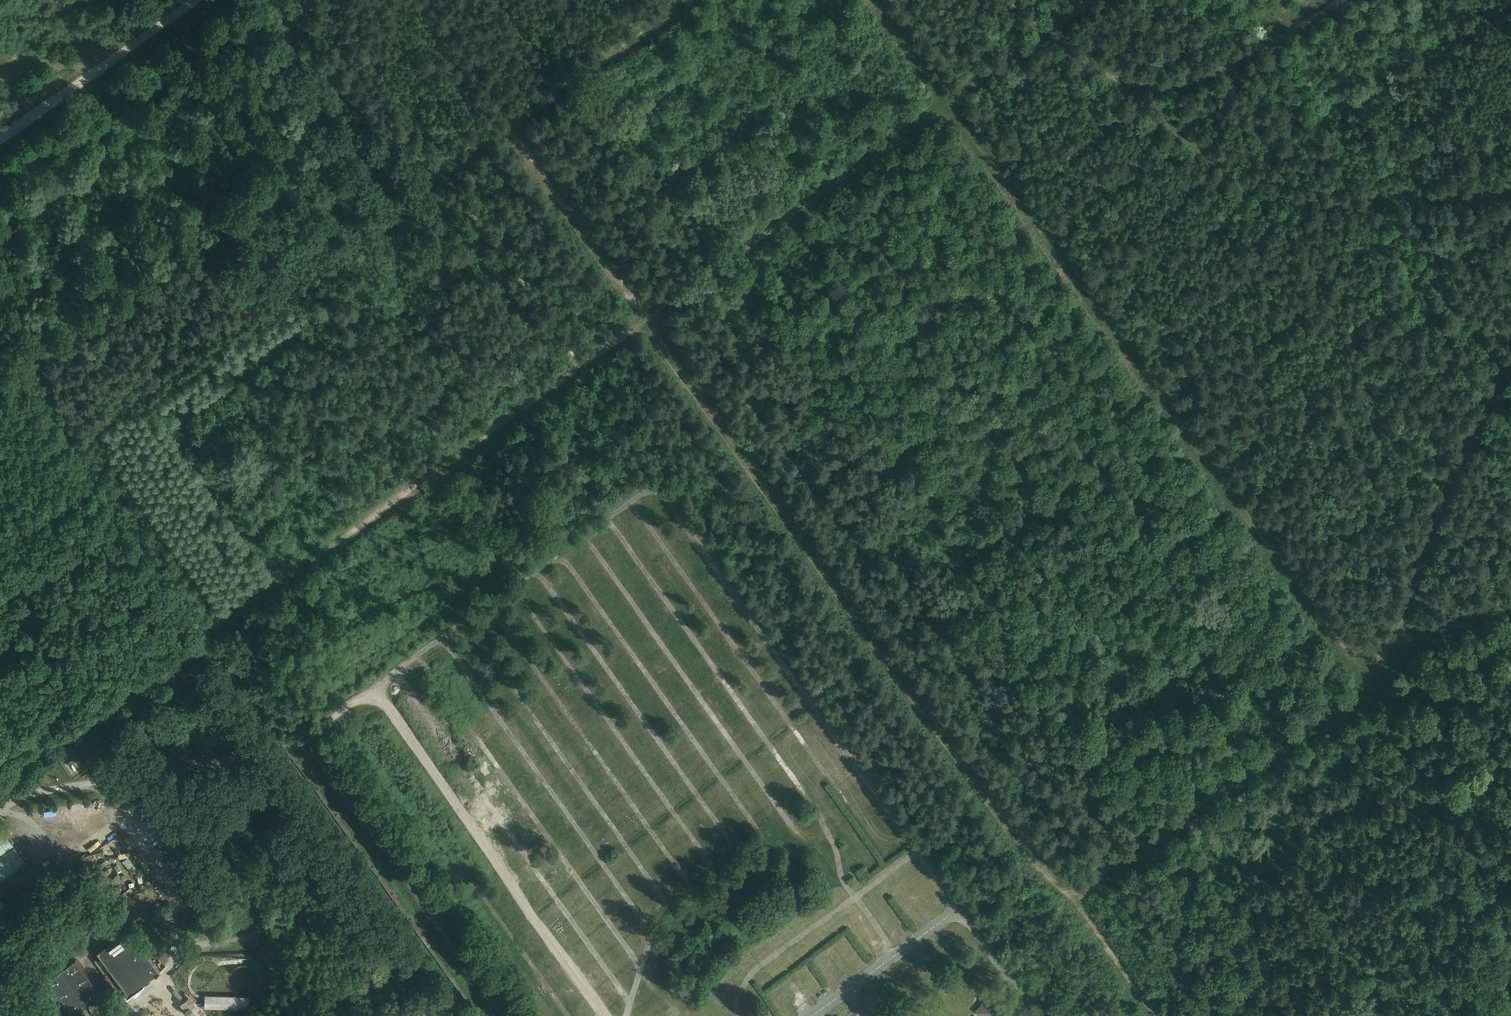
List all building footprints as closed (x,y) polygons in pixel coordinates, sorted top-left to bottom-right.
[(576,651),(570,655),(574,661),(580,658),(576,651)] [(94,784),(105,774),(101,770),(91,780),(94,784)] [(86,814),(80,818),(86,828),(92,825),(86,814)] [(26,862),(1,827),(0,827),(0,881),(26,862)] [(662,880),(671,870),(666,866),(657,875),(662,880)] [(502,893),(492,898),(495,904),(505,898),(502,893)] [(896,919),(890,923),(896,934),(903,930),(896,919)] [(111,983),(121,997),(125,994),(127,996),(132,993),(135,993),(140,990),(140,987),(145,983),(145,982),(151,978),(150,977),(156,973),(156,974),(161,970),(130,927),(97,950),(100,955),(94,960),(106,976),(111,983)] [(904,945),(911,941),(905,930),(898,934),(904,945)] [(270,949),(277,959),(286,952),(280,943),(270,949)] [(111,983),(106,976),(94,981),(75,955),(46,977),(65,1002),(70,1010),(72,1012),(85,1002),(101,990),(99,988),(111,983)] [(631,961),(620,970),(625,976),(636,967),(631,961)] [(826,981),(821,984),(827,993),(832,989),(826,981)] [(96,1015),(100,1015),(113,1006),(101,990),(85,1002),(87,1005),(91,1010),(96,1015)] [(985,1001),(995,1009),(1003,999),(993,990),(985,1001)] [(248,996),(205,996),(205,999),(205,1004),(205,1007),(205,1009),(231,1009),(232,1009),(234,1009),(248,1009),(248,999),(248,996)] [(1003,1015),(1006,1015),(1014,1007),(1003,999),(995,1009),(1003,1015)] [(662,1012),(673,1004),(671,1000),(659,1009),(662,1012)] [(985,1001),(976,1011),(982,1015),(989,1015),(995,1009),(985,1001)]
